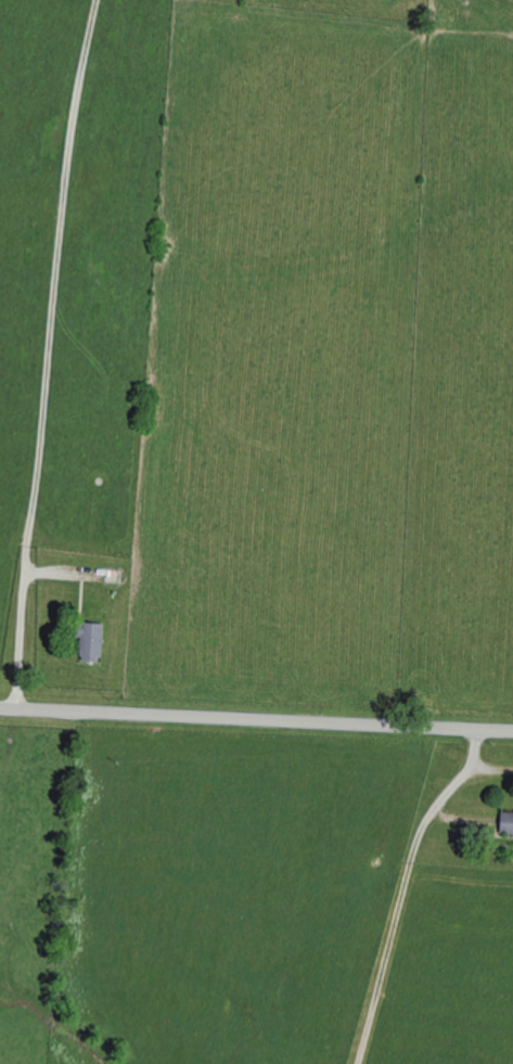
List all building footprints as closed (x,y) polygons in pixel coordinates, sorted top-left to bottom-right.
[(101,623),(75,623),(75,638),(79,638),(79,660),(100,661),(101,623)] [(512,834),(512,812),(499,811),(499,834),(512,834)]
